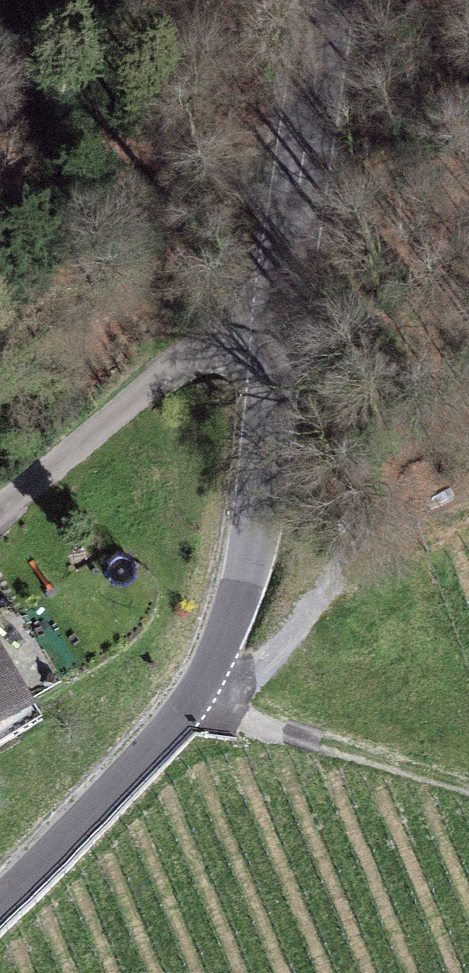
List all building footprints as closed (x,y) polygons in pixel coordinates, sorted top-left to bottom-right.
[(15,690),(0,667),(0,699),(15,690)]
